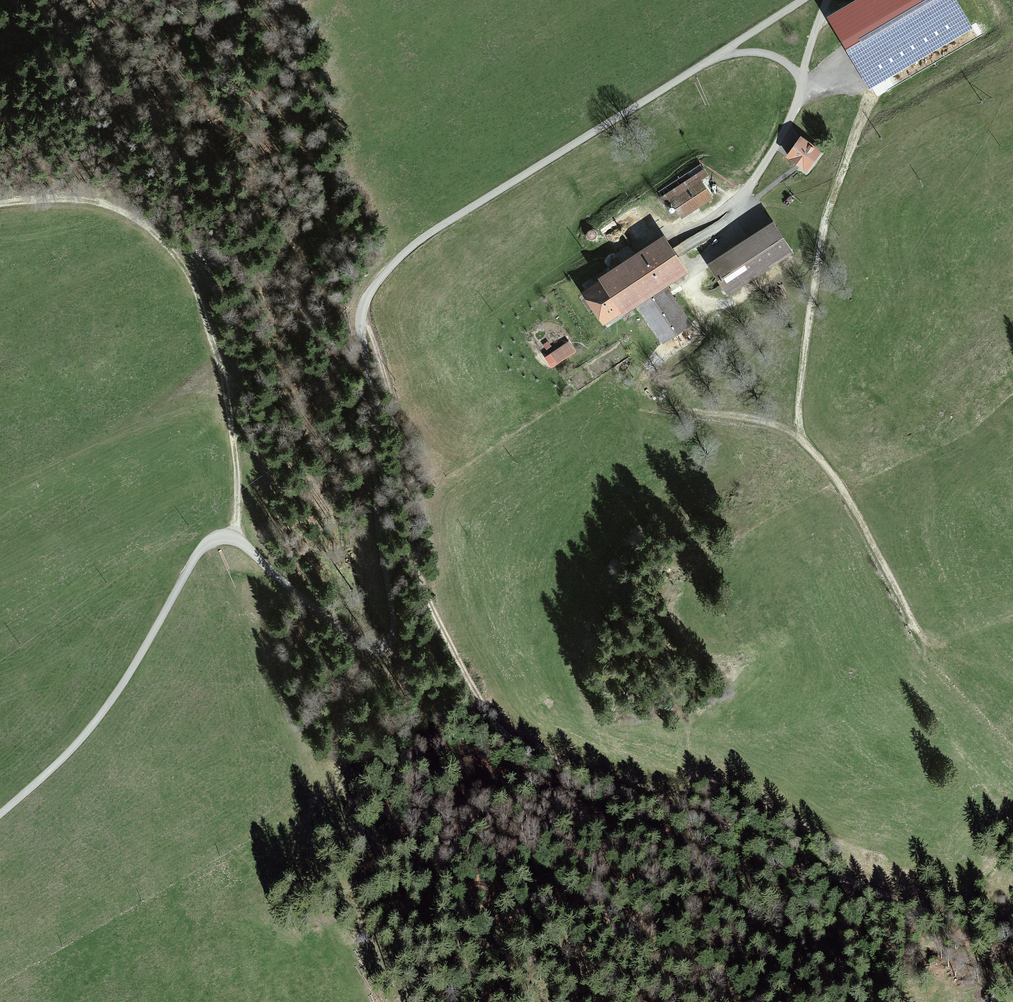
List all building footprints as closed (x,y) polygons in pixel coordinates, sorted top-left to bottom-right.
[(836,27),(870,85),(969,27),(953,0),(881,0),(836,27)] [(789,156),(806,169),(819,151),(801,139),(789,156)] [(700,180),(671,199),(682,217),(711,197),(700,180)] [(727,291),(789,250),(773,225),(711,266),(727,291)] [(664,239),(583,292),(603,322),(635,300),(663,342),(690,324),(663,282),(684,269),(664,239)] [(568,342),(551,354),(557,362),(574,351),(568,342)]
